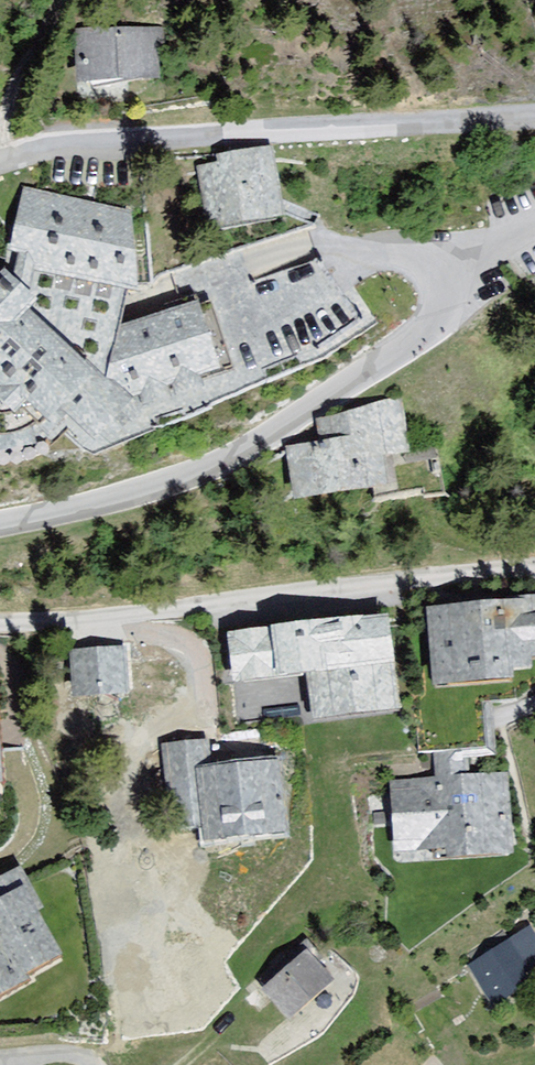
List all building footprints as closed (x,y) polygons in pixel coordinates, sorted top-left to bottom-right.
[(70,34),(67,92),(147,96),(151,39),(70,34)] [(192,171),(199,227),(275,218),(266,152),(213,159),(214,168),(192,171)] [(365,331),(305,231),(170,274),(152,286),(119,269),(129,216),(18,190),(0,234),(0,466),(15,464),(42,449),(63,461),(140,438),(302,371),(365,331)] [(281,459),(284,499),(381,492),(379,459),(390,459),(387,411),(309,439),(310,457),(281,459)] [(414,606),(420,691),(497,686),(497,673),(528,671),(527,661),(534,660),(534,597),(414,606)] [(266,614),(210,617),(213,680),(287,676),(288,697),(400,691),(395,604),(295,610),(296,630),(267,632),(266,614)] [(117,647),(62,651),(66,706),(121,702),(117,647)] [(205,737),(150,742),(156,800),(197,796),(202,843),(281,836),(277,784),(265,785),(263,764),(208,769),(205,737)] [(383,781),(386,870),(511,866),(508,772),(465,774),(464,754),(429,755),(430,780),(383,781)] [(58,962),(30,915),(42,908),(16,864),(0,873),(0,996),(58,962)] [(490,1018),(534,988),(534,939),(527,927),(459,972),(490,1018)] [(254,993),(279,1026),(330,987),(305,954),(254,993)]
